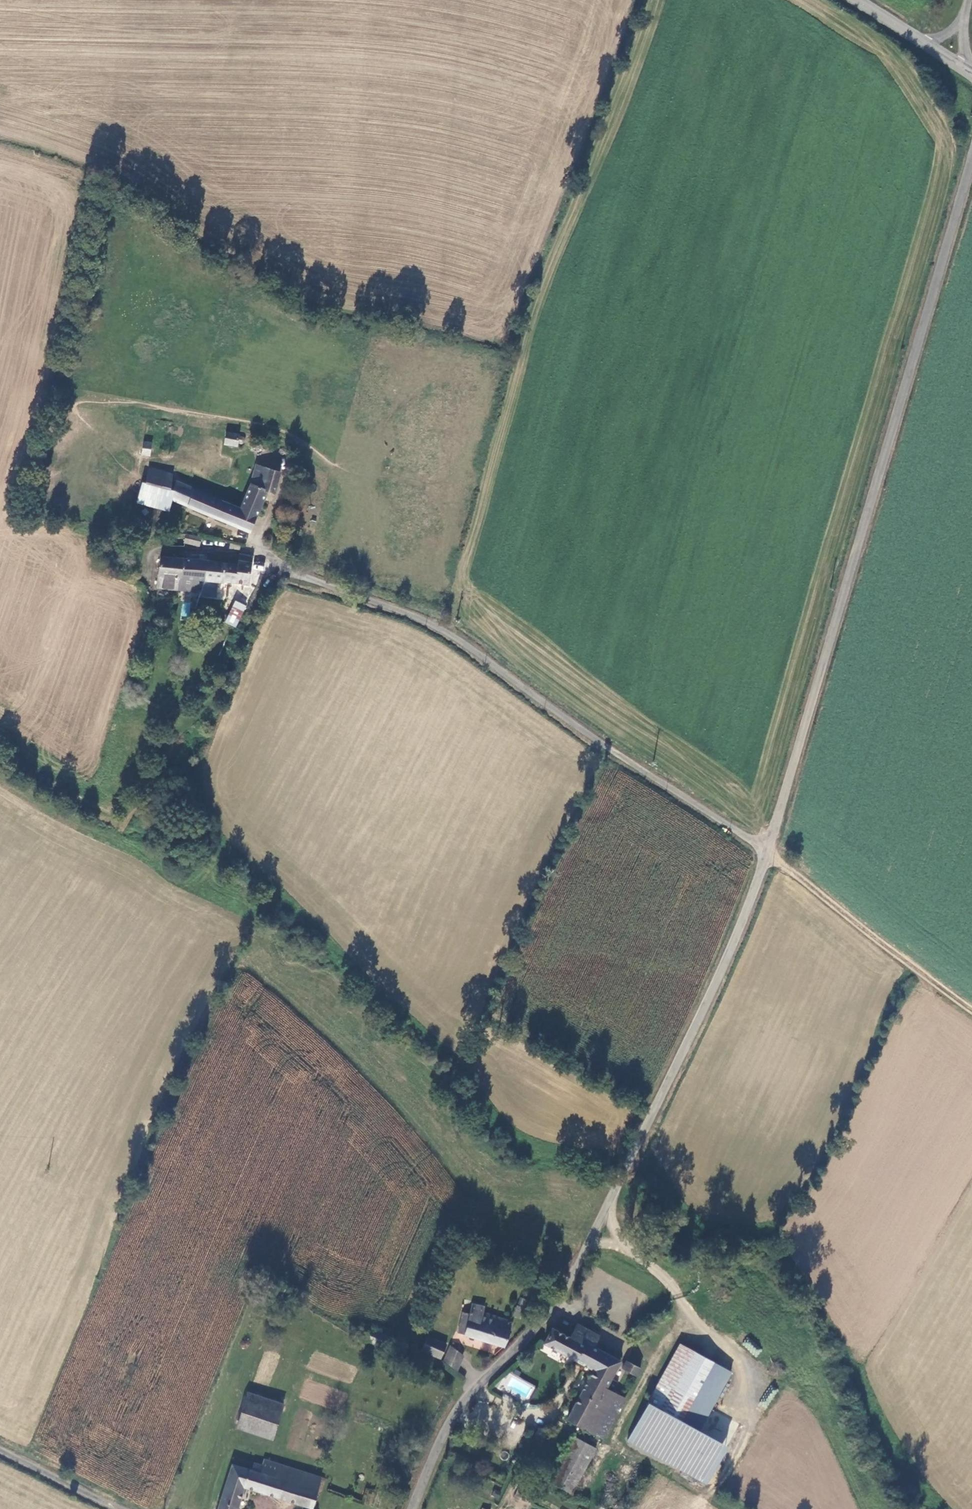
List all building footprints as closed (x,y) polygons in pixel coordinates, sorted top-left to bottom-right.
[(245,444),(247,434),(225,432),(224,444),(237,445),(238,443),(245,444)] [(152,440),(144,438),(141,450),(150,451),(152,440)] [(259,486),(249,482),(238,507),(176,478),(173,488),(171,498),(249,530),(265,490),(272,493),(279,469),(267,465),(259,486)] [(171,487),(173,470),(146,467),(144,481),(171,487)] [(173,488),(171,487),(144,481),(139,503),(168,511),(171,498),(173,488)] [(201,546),(203,535),(189,532),(187,544),(201,546)] [(237,564),(205,561),(204,579),(224,581),(224,579),(250,582),(252,555),(238,553),(237,564)] [(156,586),(176,588),(177,575),(180,575),(181,559),(158,557),(156,586)] [(197,579),(204,579),(205,561),(181,559),(180,575),(177,575),(176,588),(196,590),(197,579)] [(234,599),(225,620),(237,624),(246,603),(234,599)] [(189,616),(189,602),(182,602),(181,616),(189,616)] [(534,1309),(538,1301),(526,1296),(522,1303),(534,1309)] [(460,1333),(505,1348),(514,1322),(506,1320),(506,1319),(482,1311),(484,1305),(472,1301),(468,1312),(467,1312),(460,1333)] [(530,1319),(534,1309),(522,1303),(518,1314),(530,1319)] [(460,1333),(467,1312),(461,1310),(453,1330),(460,1333)] [(573,1339),(555,1329),(546,1346),(594,1373),(570,1422),(586,1430),(606,1390),(619,1363),(597,1350),(602,1336),(579,1326),(573,1339)] [(444,1341),(426,1334),(421,1350),(437,1356),(444,1341)] [(757,1356),(763,1348),(746,1337),(741,1345),(757,1356)] [(680,1343),(628,1438),(670,1461),(672,1457),(680,1461),(730,1370),(680,1343)] [(449,1346),(444,1359),(455,1368),(462,1355),(449,1346)] [(642,1370),(627,1363),(623,1370),(638,1378),(642,1370)] [(513,1374),(506,1387),(528,1399),(535,1386),(513,1374)] [(606,1390),(586,1430),(605,1438),(624,1399),(606,1390)] [(285,1406),(249,1393),(238,1424),(274,1436),(283,1413),(285,1406)] [(297,1410),(285,1406),(283,1413),(294,1417),(297,1410)] [(337,1447),(341,1430),(332,1428),(327,1444),(337,1447)] [(539,1430),(535,1440),(542,1444),(547,1432),(539,1430)] [(577,1493),(599,1451),(577,1440),(555,1486),(576,1497),(577,1493)] [(265,1458),(263,1464),(254,1462),(251,1470),(232,1465),(218,1508),(236,1508),(243,1487),(310,1508),(320,1476),(265,1458)] [(355,1474),(359,1462),(349,1461),(345,1473),(355,1474)] [(342,1484),(351,1486),(355,1474),(345,1473),(342,1484)] [(536,1494),(524,1488),(520,1496),(532,1502),(536,1494)] [(590,1500),(577,1493),(576,1497),(574,1500),(587,1507),(590,1500)] [(485,1499),(477,1495),(473,1503),(481,1507),(485,1499)]
